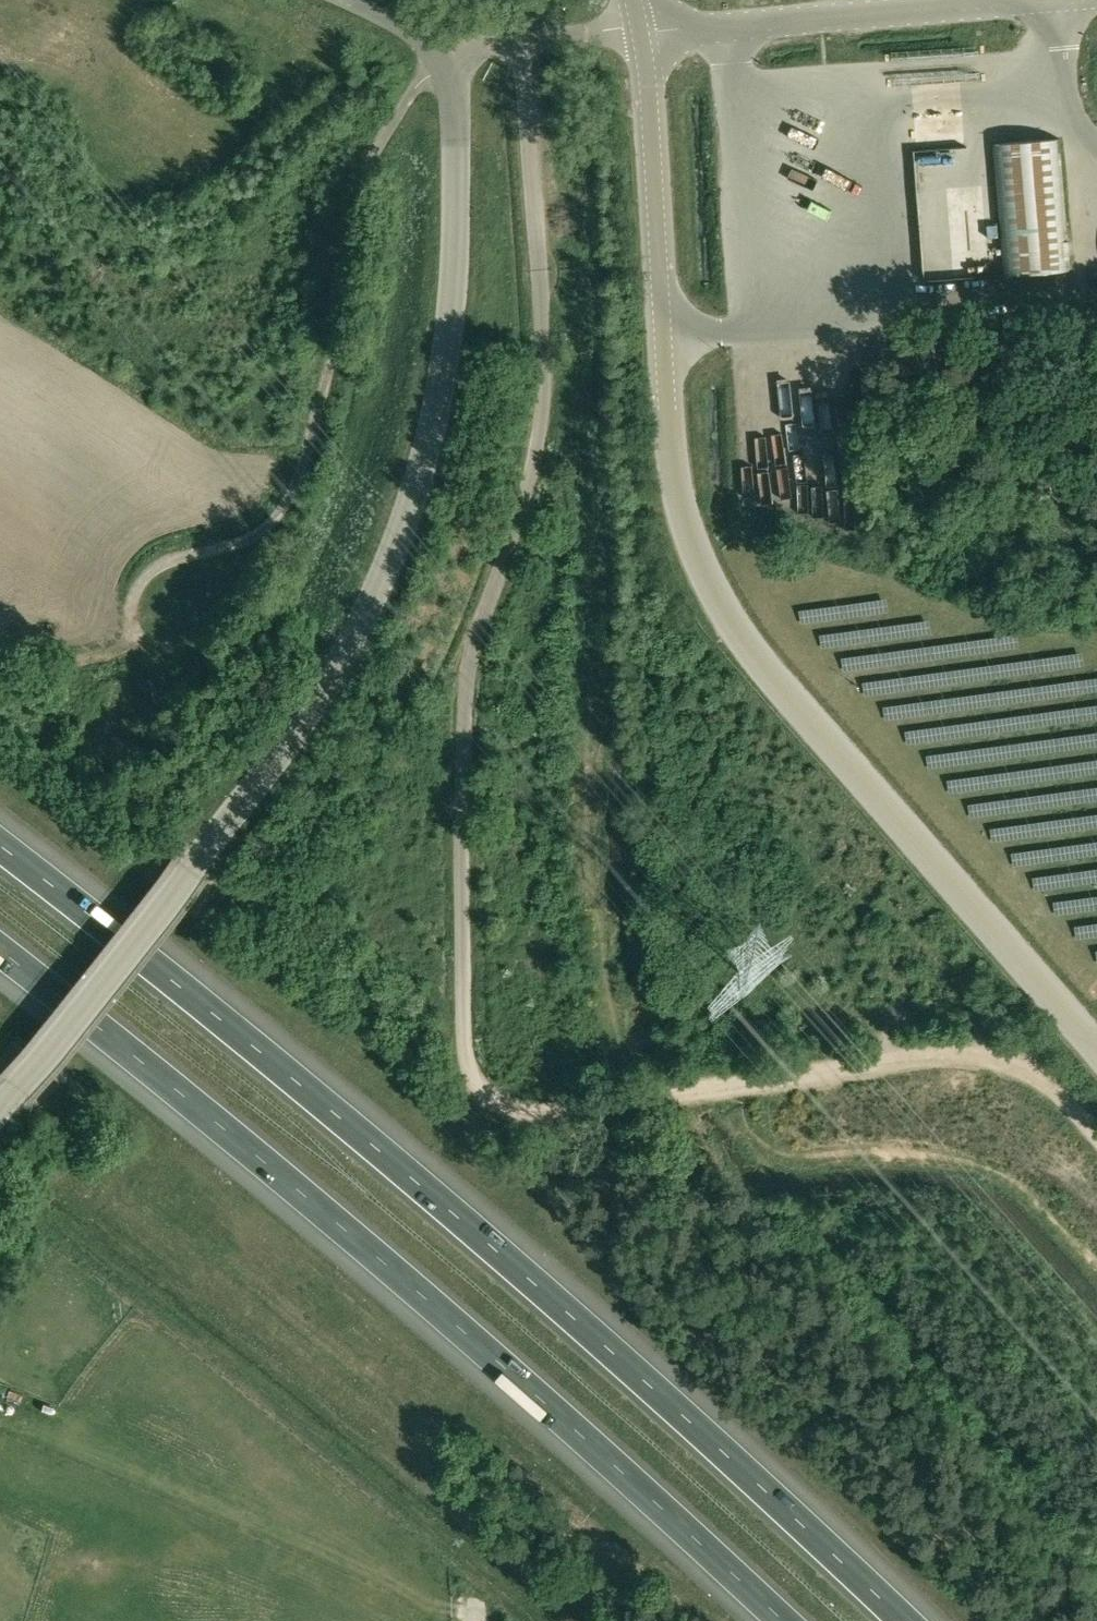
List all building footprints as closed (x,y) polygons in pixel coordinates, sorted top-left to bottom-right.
[(1005,275),(1070,269),(1059,138),(995,144),(1005,275)]
